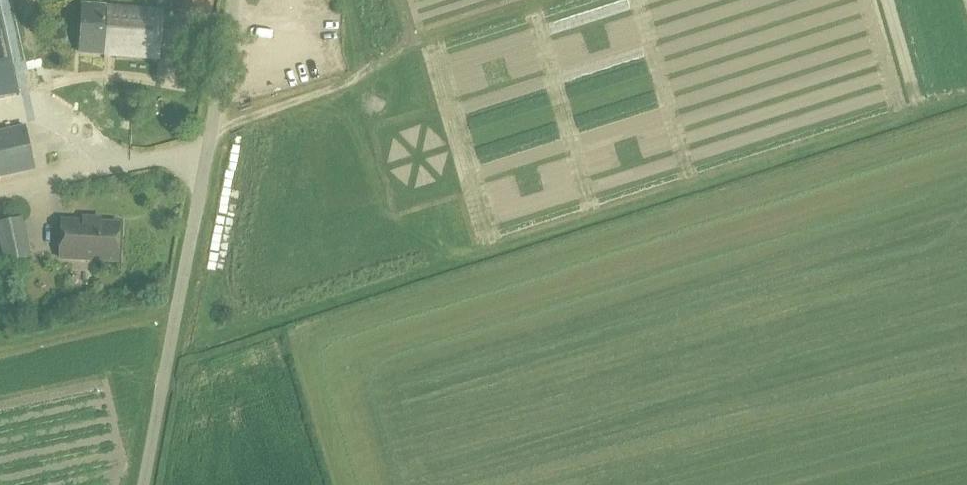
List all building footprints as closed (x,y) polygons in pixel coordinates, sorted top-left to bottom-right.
[(172,11),(210,13),(211,0),(173,0),(172,11)] [(80,53),(160,59),(163,11),(84,5),(80,53)] [(17,94),(17,95),(19,95),(15,73),(12,74),(10,63),(12,63),(0,9),(0,98),(17,94)] [(15,173),(5,131),(0,133),(0,176),(15,173)] [(0,223),(0,237),(6,263),(29,257),(21,218),(0,223)] [(84,222),(63,221),(61,259),(118,261),(120,224),(101,223),(101,219),(84,218),(84,222)]
